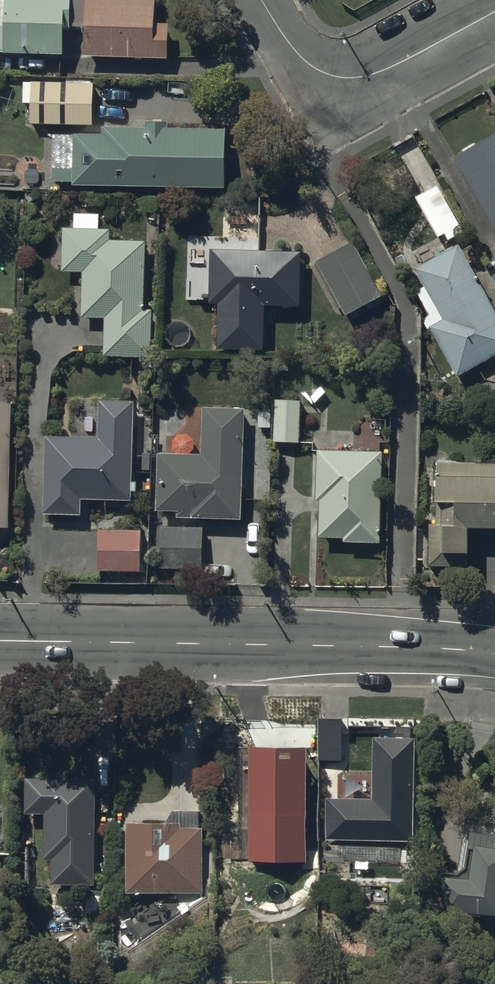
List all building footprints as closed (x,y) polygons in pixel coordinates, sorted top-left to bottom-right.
[(6,26),(0,26),(0,53),(5,54),(64,56),(65,31),(71,31),(71,27),(85,27),(85,57),(169,59),(169,24),(155,24),(156,0),(6,0),(6,26)] [(66,83),(24,83),(24,104),(31,104),(32,125),(95,125),(95,84),(92,84),(92,80),(66,80),(66,83)] [(105,135),(75,134),(75,142),(53,142),(53,182),(74,183),(74,186),(225,188),(226,130),(168,129),(168,123),(147,123),(147,129),(105,129),(105,135)] [(456,159),(494,232),(494,138),(456,159)] [(464,232),(438,185),(417,197),(438,236),(447,231),(452,239),(464,232)] [(100,214),(75,214),(75,228),(63,228),(63,273),(82,273),(82,318),(105,318),(105,357),(152,357),(152,309),(141,309),(141,305),(146,305),(146,241),(111,241),(111,229),(100,229),(100,214)] [(381,296),(352,242),(315,262),(345,316),(381,296)] [(300,252),(211,250),(210,305),(220,305),(219,350),(265,350),(266,306),(299,307),(300,252)] [(459,251),(421,272),(449,322),(434,330),(458,375),(494,355),(494,315),(459,251)] [(12,528),(14,384),(0,384),(0,528),(12,528)] [(100,437),(46,437),(45,437),(44,516),(81,516),(82,501),(134,501),(134,401),(100,401),(100,437)] [(302,401),(276,401),(275,443),(301,444),(302,401)] [(241,520),(243,409),(203,408),(202,454),(158,453),(156,512),(178,513),(177,518),(241,520)] [(380,451),(315,450),(314,501),(318,501),(317,539),(342,540),(342,543),(379,544),(380,451)] [(436,464),(436,471),(434,471),(434,504),(440,504),(440,523),(428,523),(428,567),(473,568),(474,529),(494,529),(494,464),(436,464)] [(203,527),(161,527),(161,569),(202,570),(203,527)] [(142,531),(99,530),(98,572),(142,572),(142,531)] [(414,738),(372,738),(372,799),(326,799),(326,841),(414,842),(414,738)] [(96,780),(26,779),(26,814),(44,815),(44,862),(52,862),(52,885),(95,885),(96,780)] [(172,824),(129,824),(128,894),(201,894),(202,828),(200,828),(200,811),(172,811),(172,824)] [(484,817),(483,833),(469,832),(465,879),(437,877),(448,912),(494,917),(494,818),(484,817)]
